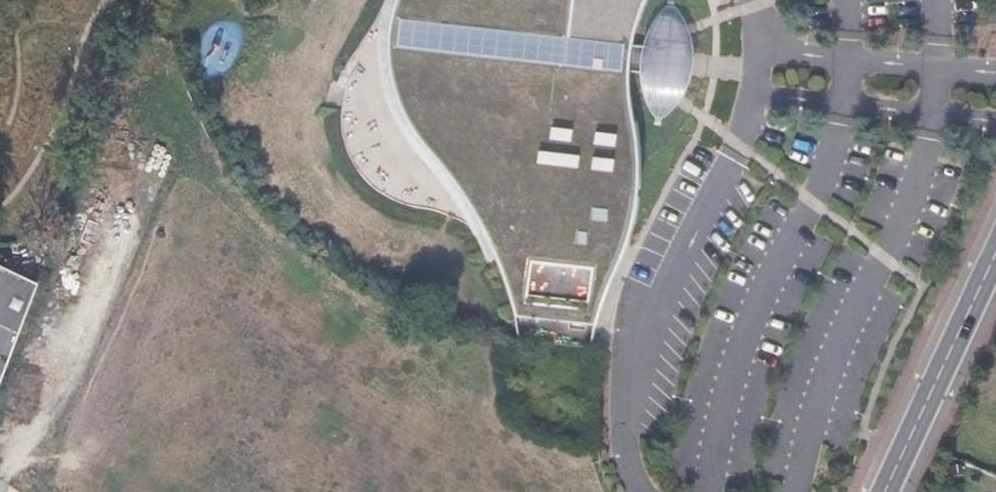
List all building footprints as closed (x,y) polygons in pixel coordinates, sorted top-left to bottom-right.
[(394,0),(387,36),(389,77),(409,124),(428,147),(460,189),(488,240),(504,276),(515,320),(593,325),(607,284),(622,243),(631,198),(635,158),(631,123),(631,92),(630,57),(634,18),(643,0),(394,0)] [(691,45),(685,21),(678,9),(666,8),(659,10),(645,34),(639,51),(638,66),(641,90),(649,109),(654,116),(662,117),(665,114),(681,94),(690,71),(691,45)] [(34,278),(0,266),(0,319),(16,327),(34,278)] [(0,319),(0,372),(16,327),(0,319)]
